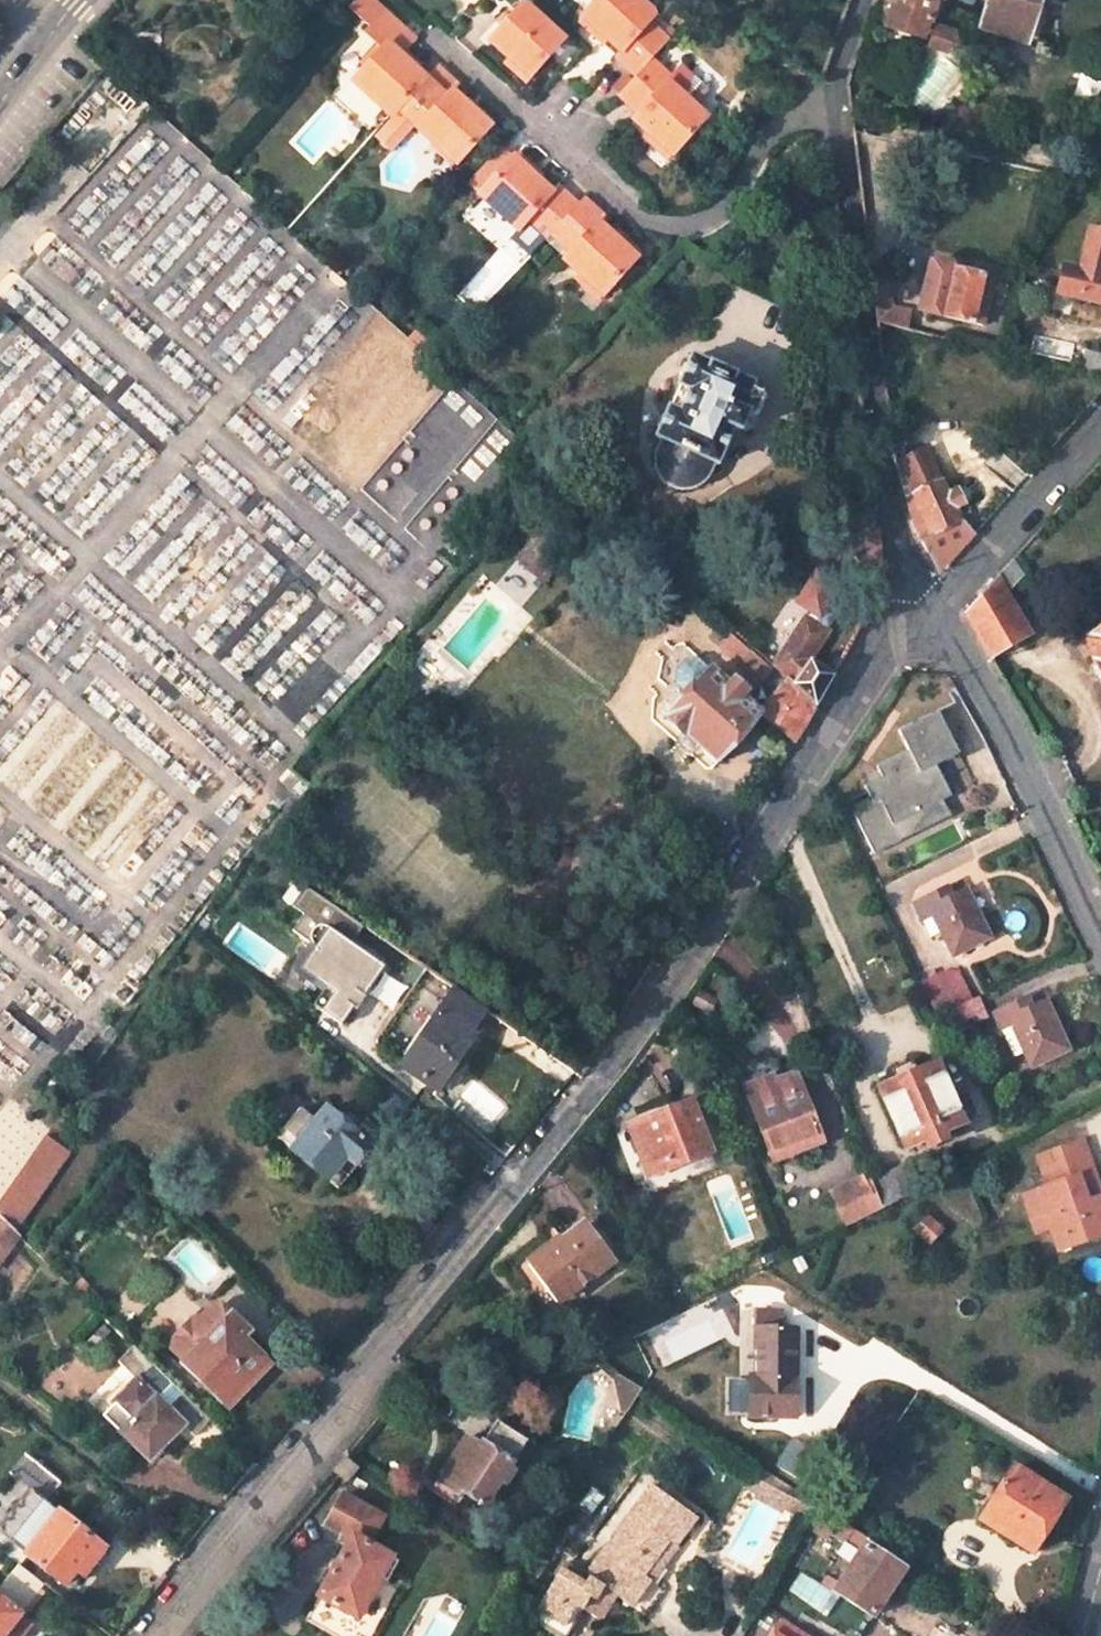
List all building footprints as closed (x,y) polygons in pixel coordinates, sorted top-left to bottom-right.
[(654,61),(672,41),(652,23),(657,16),(640,0),(602,0),(586,17),(610,41),(623,53),(618,59),(639,78),(654,61)] [(881,21),(910,32),(914,21),(920,20),(927,0),(889,0),(881,21)] [(975,27),(1005,38),(1009,25),(1026,30),(1034,5),(1035,0),(984,0),(975,27)] [(1047,4),(1036,0),(1035,0),(1034,5),(1026,30),(1009,25),(1005,38),(1033,48),(1047,4)] [(526,3),(491,40),(512,59),(531,76),(565,39),(526,3)] [(384,50),(367,68),(355,83),(393,117),(406,103),(428,79),(404,56),(413,47),(419,41),(386,11),(365,33),(378,45),(384,50)] [(610,41),(586,17),(580,23),(605,46),(610,41)] [(378,45),(361,63),(367,68),(384,50),(378,45)] [(508,63),(527,81),(531,76),(512,59),(508,63)] [(637,121),(650,132),(675,154),(708,118),(672,85),(676,80),(654,61),(639,78),(622,97),(643,115),(637,121)] [(437,69),(428,79),(406,103),(427,122),(418,130),(434,145),(458,166),(491,130),(467,108),(453,94),(459,89),(448,80),(437,69)] [(1083,71),(1070,90),(1095,107),(1100,99),(1100,84),(1083,71)] [(467,108),(491,130),(494,125),(471,104),(467,108)] [(675,154),(650,132),(645,138),(670,160),(675,154)] [(434,145),(429,150),(453,172),(458,166),(434,145)] [(785,155),(794,168),(808,158),(798,145),(785,155)] [(528,159),(520,152),(515,157),(538,179),(544,174),(528,159)] [(550,234),(577,206),(556,186),(551,191),(538,179),(515,157),(480,195),(518,230),(525,222),(544,240),(550,234)] [(586,204),(582,200),(577,206),(550,234),(572,254),(564,262),(577,274),(601,295),(634,259),(611,237),(600,225),(603,220),(586,204)] [(1088,229),(1079,269),(1063,265),(1056,293),(1100,304),(1100,232),(1088,229)] [(639,254),(616,232),(611,237),(634,259),(639,254)] [(983,323),(993,277),(955,269),(951,262),(936,259),(929,263),(919,309),(983,323)] [(887,271),(869,275),(875,320),(905,327),(909,309),(891,304),(887,271)] [(571,280),(594,301),(601,295),(577,274),(571,280)] [(1086,348),(1080,370),(1100,376),(1100,352),(1086,348)] [(694,359),(657,441),(662,442),(656,457),(655,460),(655,469),(657,477),(664,486),(670,490),(676,492),(685,494),(692,492),(701,487),(703,484),(707,479),(713,467),(718,469),(735,433),(741,436),(750,418),(752,420),(758,419),(765,404),(764,399),(753,391),(755,386),(694,359)] [(924,449),(894,463),(920,541),(960,520),(953,507),(964,501),(957,487),(946,493),(940,480),(939,481),(924,449)] [(920,541),(940,572),(972,536),(960,520),(920,541)] [(566,551),(541,529),(518,557),(542,579),(566,551)] [(1021,579),(1007,564),(995,577),(1006,594),(1021,579)] [(814,659),(831,632),(830,631),(840,618),(841,609),(833,603),(844,586),(823,572),(803,601),(816,611),(811,618),(810,617),(775,670),(788,682),(817,708),(836,676),(814,659)] [(1026,627),(1006,594),(995,577),(964,612),(990,657),(1026,627)] [(774,675),(728,635),(716,647),(762,688),(774,675)] [(1100,668),(1100,636),(1085,647),(1100,668)] [(762,715),(760,713),(753,707),(744,698),(748,694),(733,680),(728,685),(710,668),(709,670),(696,658),(685,662),(677,670),(674,683),(681,689),(684,686),(689,690),(684,695),(678,691),(665,706),(670,712),(665,718),(716,765),(762,715)] [(788,682),(760,713),(762,715),(780,731),(770,742),(788,758),(806,727),(817,708),(788,682)] [(960,755),(940,713),(900,732),(909,751),(877,767),(882,777),(865,786),(870,798),(850,807),(873,855),(901,841),(893,825),(943,802),(952,798),(937,766),(960,755)] [(893,825),(901,841),(950,818),(943,802),(893,825)] [(279,853),(267,862),(286,874),(293,863),(279,853)] [(322,1012),(342,1026),(354,1008),(359,1011),(368,998),(365,996),(385,967),(352,944),(363,927),(306,888),(293,908),(304,915),(292,932),(316,948),(300,971),(326,989),(314,1005),(322,1011),(322,1012)] [(927,934),(938,929),(957,970),(993,953),(970,903),(953,910),(949,902),(918,915),(927,934)] [(920,985),(933,1013),(958,1001),(944,973),(920,985)] [(426,1083),(438,1093),(444,1085),(450,1090),(466,1070),(459,1064),(478,1039),(471,1035),(488,1013),(456,991),(386,1086),(409,1104),(426,1083)] [(957,1033),(987,1019),(976,997),(947,1011),(957,1033)] [(1068,1048),(1045,998),(1030,1005),(1027,997),(993,1012),(1001,1029),(1013,1023),(1032,1065),(1068,1048)] [(945,1132),(963,1124),(939,1064),(919,1072),(914,1060),(894,1068),(899,1081),(879,1089),(904,1149),(918,1142),(922,1151),(948,1139),(945,1132)] [(745,1087),(774,1161),(822,1142),(795,1074),(767,1085),(764,1079),(745,1087)] [(409,1104),(386,1086),(379,1080),(360,1104),(390,1127),(409,1104)] [(629,1127),(650,1180),(713,1156),(693,1102),(629,1127)] [(296,1108),(273,1136),(323,1177),(328,1171),(340,1180),(354,1163),(357,1166),(378,1141),(356,1122),(358,1120),(350,1113),(347,1116),(344,1113),(340,1118),(325,1106),(312,1120),(296,1108)] [(79,1124),(64,1114),(53,1129),(48,1137),(62,1147),(79,1124)] [(62,1147),(48,1137),(0,1206),(0,1214),(15,1229),(69,1151),(62,1147)] [(1032,1155),(1044,1184),(1024,1191),(1031,1211),(1042,1207),(1048,1225),(1057,1248),(1100,1231),(1100,1207),(1096,1194),(1091,1196),(1082,1171),(1088,1169),(1076,1138),(1032,1155)] [(917,1192),(905,1165),(871,1183),(872,1184),(882,1210),(917,1192)] [(833,1193),(847,1227),(882,1210),(872,1184),(867,1186),(864,1180),(833,1193)] [(1024,1191),(1021,1192),(1027,1212),(1033,1231),(1048,1225),(1042,1207),(1031,1211),(1024,1191)] [(944,1228),(926,1213),(916,1225),(934,1240),(944,1228)] [(20,1234),(15,1229),(0,1214),(0,1264),(20,1234)] [(585,1226),(533,1264),(560,1301),(612,1263),(585,1226)] [(173,1347),(222,1397),(258,1360),(262,1364),(266,1359),(243,1337),(250,1330),(223,1304),(213,1307),(204,1316),(193,1319),(176,1336),(173,1347)] [(782,1324),(783,1309),(758,1308),(758,1374),(752,1374),(752,1414),(796,1413),(797,1324),(782,1324)] [(137,1379),(105,1412),(122,1429),(119,1431),(139,1451),(150,1440),(159,1449),(183,1426),(197,1441),(214,1424),(134,1345),(118,1361),(137,1379)] [(525,1377),(519,1366),(510,1372),(514,1382),(525,1377)] [(628,1409),(620,1372),(613,1372),(621,1411),(628,1409)] [(636,1397),(643,1386),(633,1380),(628,1387),(629,1393),(636,1397)] [(497,1421),(481,1446),(467,1436),(456,1454),(451,1451),(433,1479),(464,1499),(468,1493),(486,1505),(501,1481),(507,1484),(516,1470),(511,1467),(529,1440),(497,1421)] [(823,1450),(794,1434),(778,1462),(806,1479),(823,1450)] [(150,1440),(139,1451),(148,1460),(159,1449),(150,1440)] [(763,1489),(772,1471),(760,1463),(749,1481),(763,1489)] [(984,1516),(1032,1547),(1065,1496),(1017,1466),(984,1516)] [(795,1486),(772,1471),(763,1489),(787,1502),(795,1486)] [(565,1560),(549,1587),(582,1609),(583,1607),(603,1619),(618,1594),(634,1604),(652,1578),(645,1573),(671,1538),(678,1543),(698,1514),(654,1482),(585,1574),(565,1560)] [(818,1501),(795,1486),(787,1502),(810,1514),(818,1501)] [(0,1524),(0,1551),(18,1565),(26,1555),(63,1584),(81,1560),(89,1566),(104,1547),(29,1487),(0,1524)] [(373,1543),(387,1518),(347,1494),(330,1523),(346,1532),(341,1540),(350,1544),(320,1595),(359,1618),(396,1556),(373,1543)] [(832,1530),(846,1539),(855,1525),(818,1501),(810,1514),(807,1521),(829,1535),(832,1530)] [(866,1542),(871,1535),(855,1525),(846,1539),(838,1550),(854,1561),(866,1542)] [(652,1578),(678,1543),(671,1538),(645,1573),(652,1578)] [(903,1566),(866,1542),(854,1561),(827,1602),(822,1599),(818,1607),(859,1634),(903,1566)] [(18,1565),(0,1588),(0,1635),(5,1635),(45,1587),(18,1565)] [(549,1587),(530,1617),(561,1635),(566,1635),(582,1609),(549,1587)] [(784,1614),(770,1635),(817,1635),(784,1614)]
